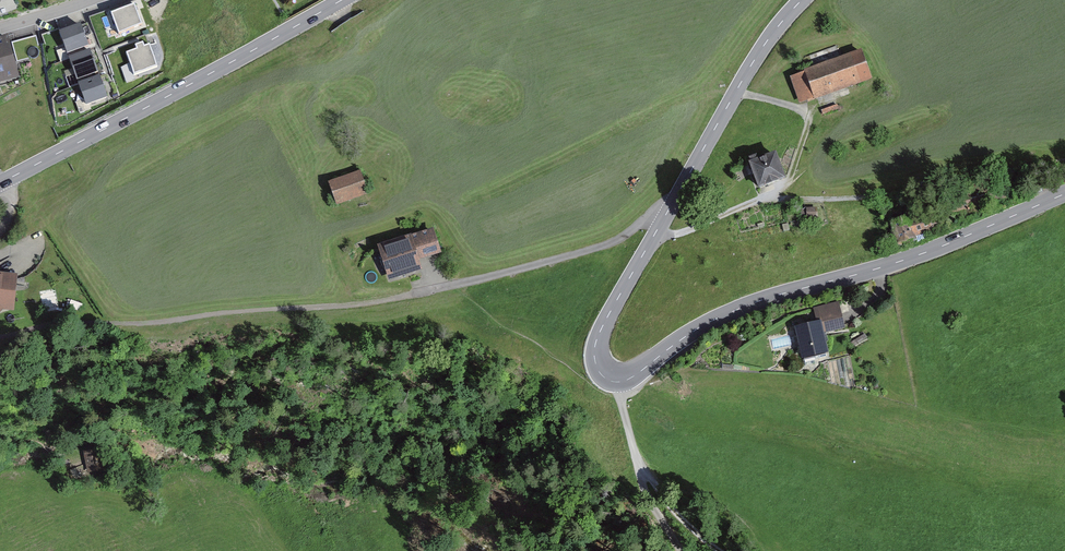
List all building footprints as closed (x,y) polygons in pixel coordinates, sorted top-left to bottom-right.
[(136,7),(107,17),(117,44),(146,34),(136,7)] [(81,29),(59,37),(68,59),(89,51),(81,29)] [(36,38),(12,44),(17,62),(39,58),(36,38)] [(0,43),(0,83),(17,79),(8,41),(0,43)] [(857,50),(785,74),(796,104),(867,80),(857,50)] [(137,58),(126,62),(133,79),(157,70),(150,53),(145,55),(143,51),(135,54),(137,58)] [(90,54),(69,63),(77,83),(98,75),(90,54)] [(99,80),(78,89),(86,109),(108,100),(99,80)] [(776,151),(750,161),(759,185),(785,175),(776,151)] [(361,169),(329,180),(338,205),(369,193),(361,169)] [(409,236),(383,245),(393,278),(424,268),(420,257),(439,251),(430,224),(408,231),(409,236)] [(2,309),(10,308),(16,306),(18,272),(0,269),(0,310),(2,309)] [(839,328),(835,304),(810,309),(812,320),(788,325),(796,363),(824,356),(818,332),(839,328)]
